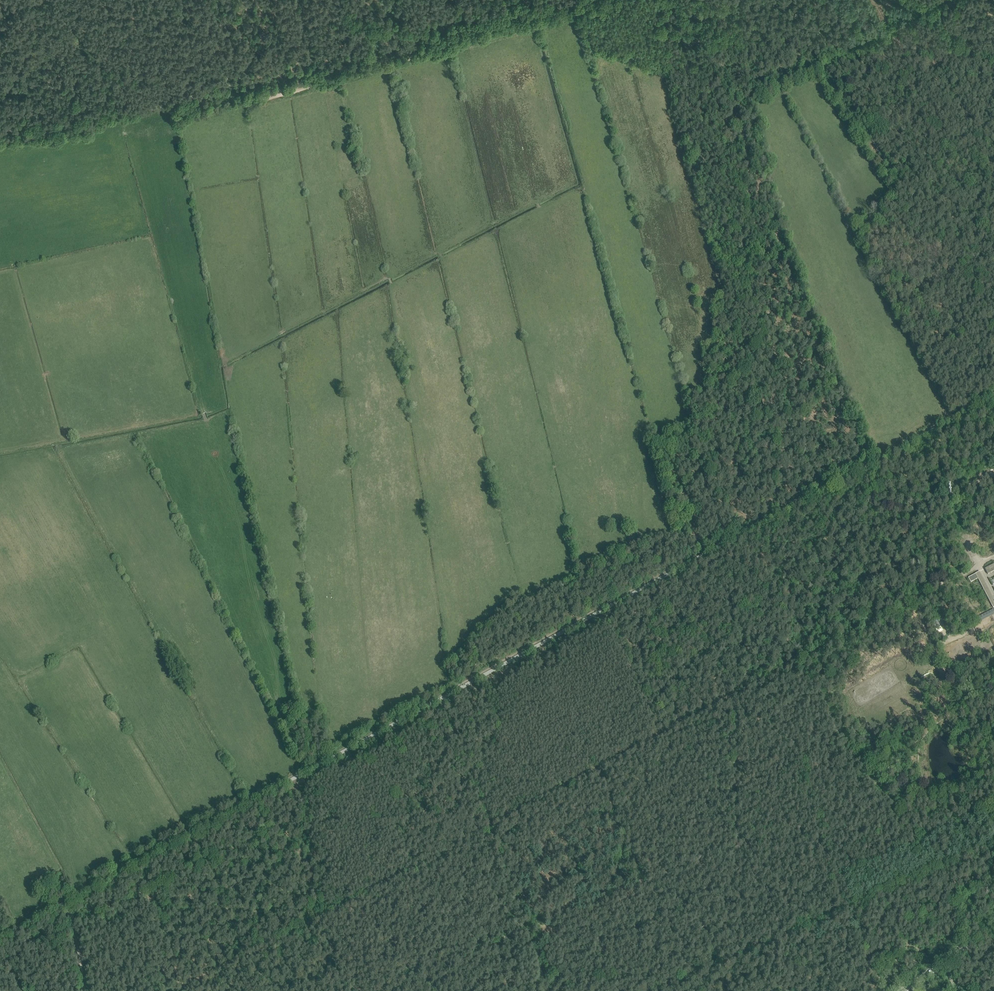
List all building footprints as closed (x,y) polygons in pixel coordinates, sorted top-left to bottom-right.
[(985,569),(988,574),(993,571),(993,564),(985,569)] [(986,583),(985,583),(980,572),(980,571),(968,577),(971,582),(978,578),(993,608),(993,607),(993,599),(986,583)]
